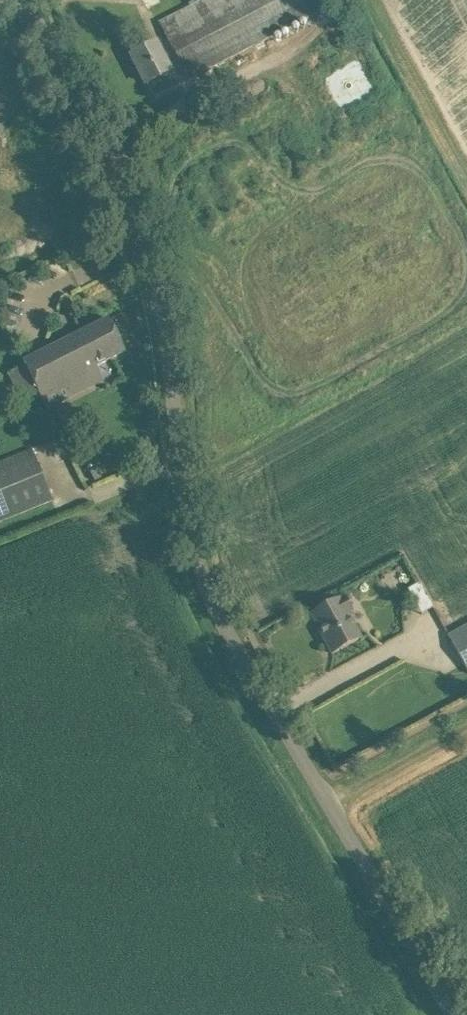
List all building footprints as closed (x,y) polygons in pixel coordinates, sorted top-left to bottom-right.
[(182,67),(195,60),(201,72),(332,5),(330,0),(204,0),(159,23),(182,67)] [(131,56),(146,84),(147,84),(154,98),(178,86),(155,43),(131,56)] [(67,339),(84,372),(125,352),(108,318),(67,339)] [(91,387),(84,372),(67,339),(22,362),(46,410),(91,387)] [(52,500),(31,449),(0,462),(0,521),(52,500)] [(310,614),(332,654),(362,638),(348,613),(353,611),(345,596),(340,598),(310,614)] [(466,673),(466,626),(447,637),(466,673)]
